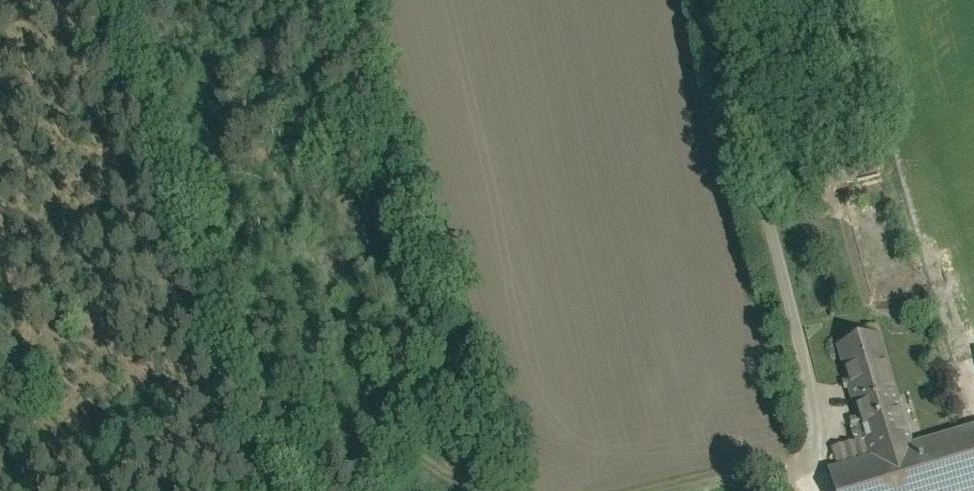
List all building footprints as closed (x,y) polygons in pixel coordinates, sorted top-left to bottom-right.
[(973,486),(973,427),(919,445),(881,325),(838,339),(875,456),(825,472),(831,490),(959,490),(973,486)]
